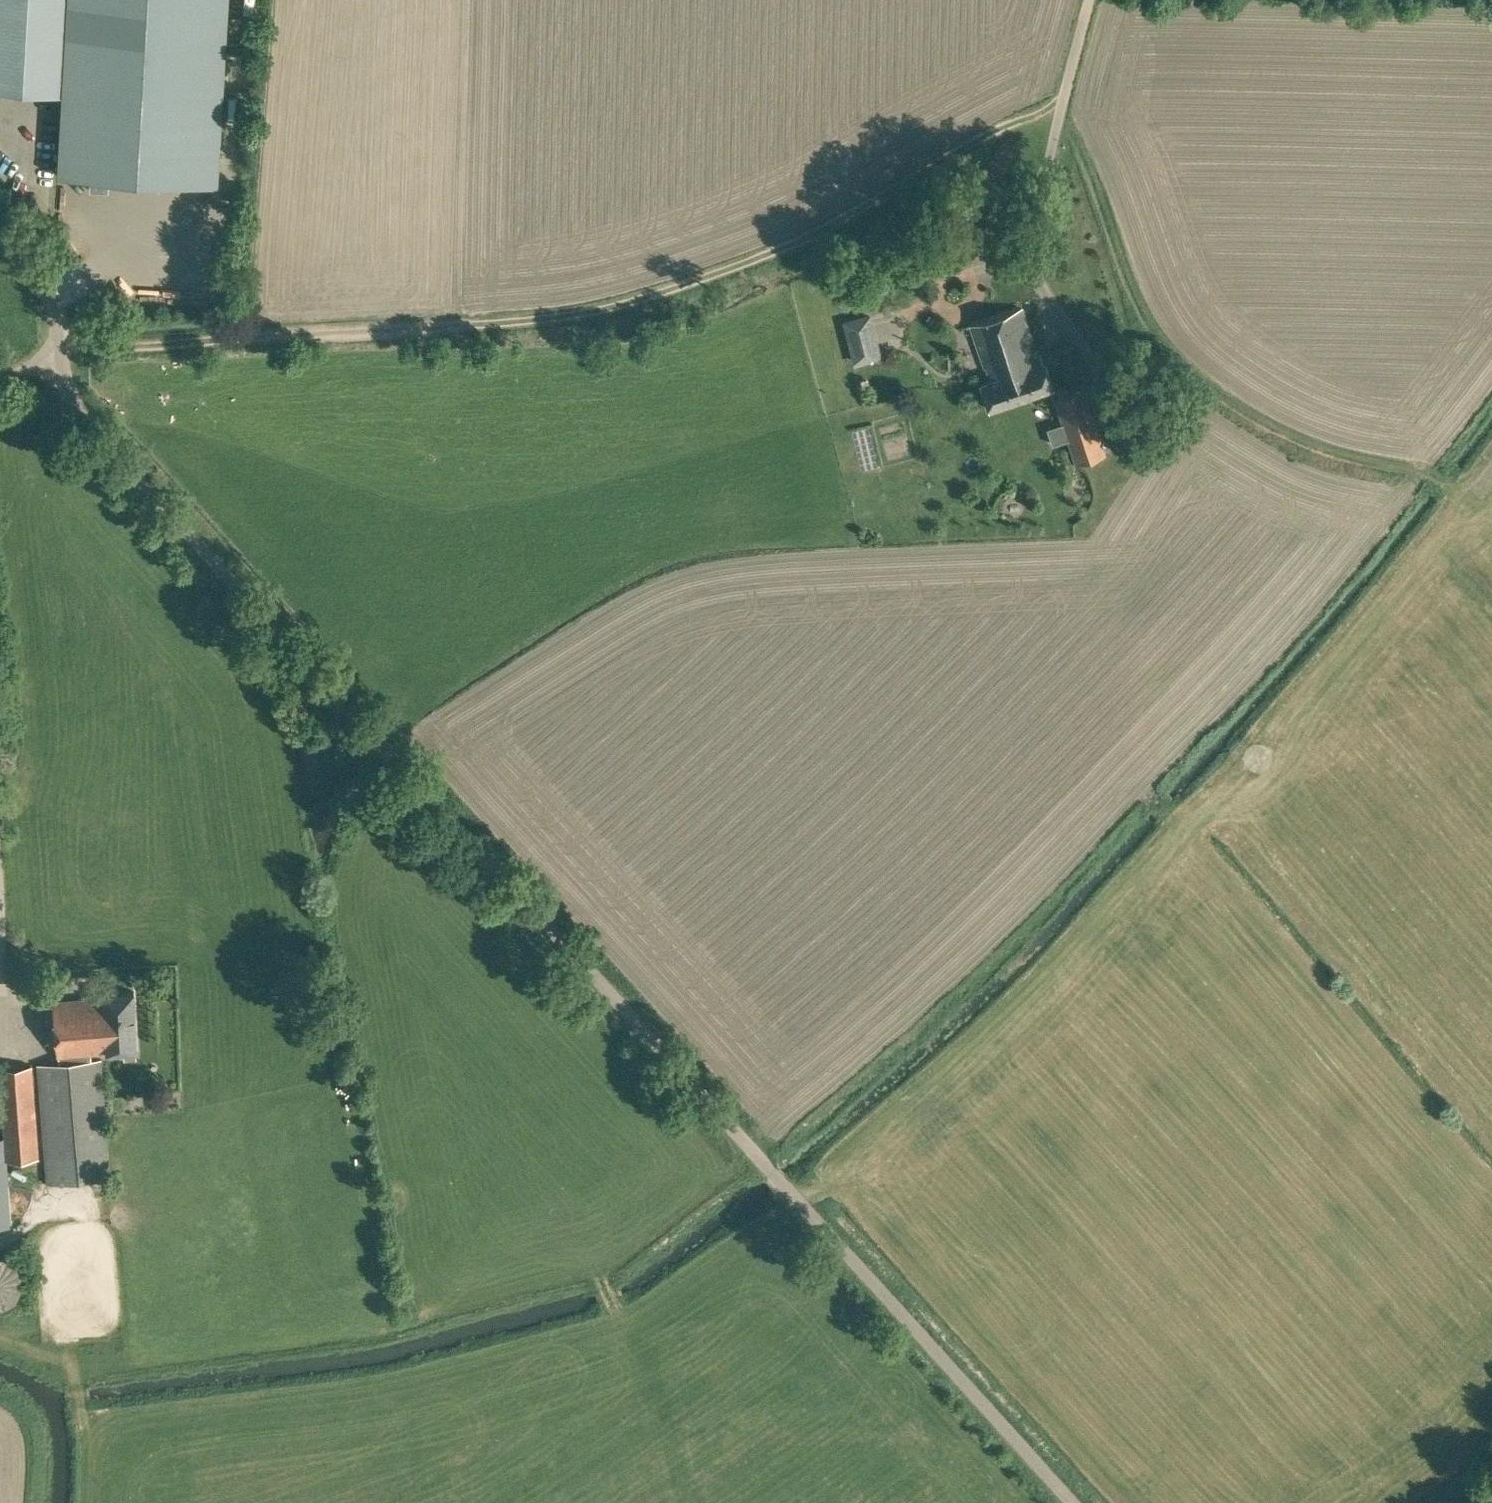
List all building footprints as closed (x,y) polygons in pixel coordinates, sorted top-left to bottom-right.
[(60,0),(0,0),(0,89),(54,93),(60,0)] [(54,93),(63,93),(58,175),(219,184),(230,0),(60,0),(54,93)] [(1037,354),(1021,307),(971,324),(989,379),(981,382),(990,409),(1054,387),(1045,360),(1042,361),(1039,353),(1037,354)] [(854,363),(883,356),(871,312),(843,320),(854,363)] [(1076,464),(1106,454),(1084,388),(1054,399),(1076,464)] [(115,991),(115,986),(105,986),(106,992),(103,992),(104,995),(53,998),(57,1056),(59,1056),(59,1062),(36,1064),(46,1184),(112,1178),(102,1058),(92,1059),(91,1054),(106,1053),(106,1051),(137,1050),(134,991),(115,991)] [(12,1225),(8,1160),(39,1158),(33,1064),(0,1067),(0,1091),(4,1136),(0,1137),(0,1226),(12,1225)] [(1,1306),(5,1305),(11,1302),(15,1299),(19,1295),(22,1288),(23,1283),(23,1278),(21,1274),(20,1269),(17,1264),(14,1262),(7,1258),(2,1256),(0,1256),(0,1306),(1,1306)]
